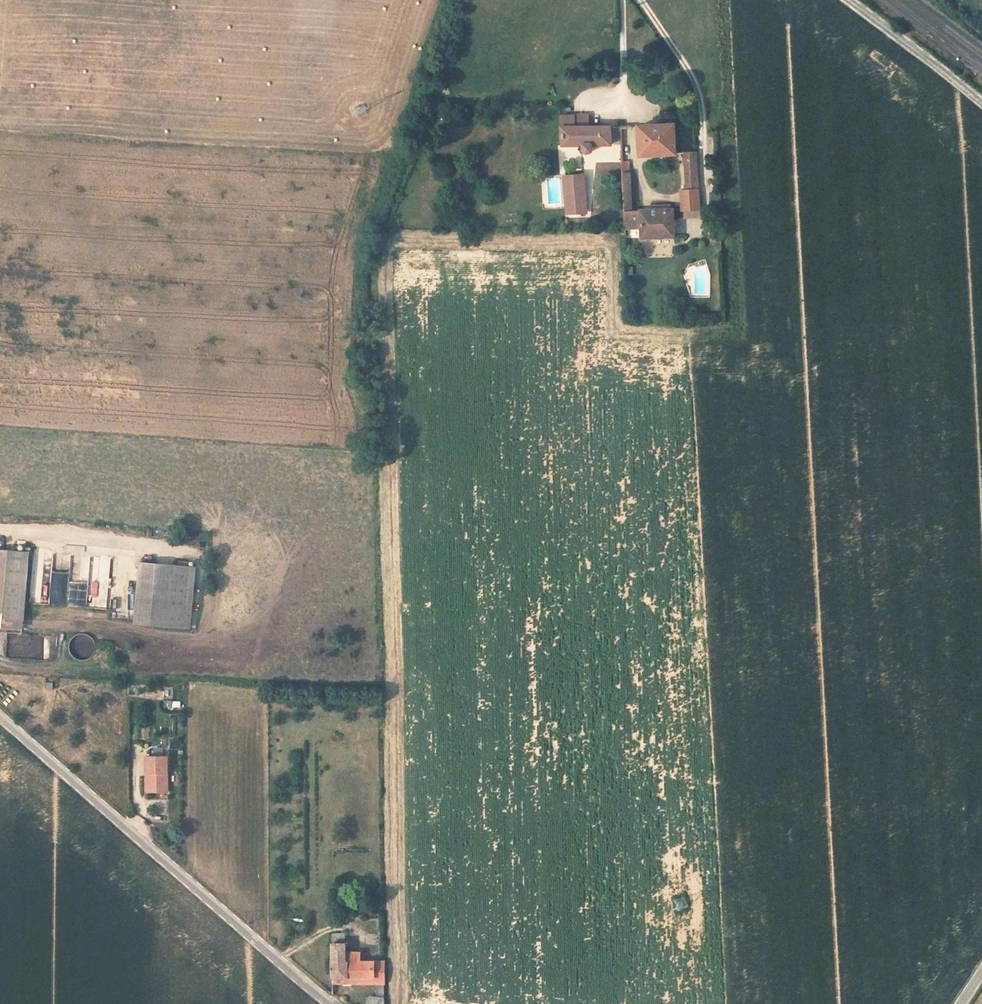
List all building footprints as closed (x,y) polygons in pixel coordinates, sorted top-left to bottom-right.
[(572,129),(572,118),(559,118),(559,129),(572,129)] [(572,118),(572,129),(586,128),(586,118),(572,118)] [(674,156),(672,126),(635,128),(636,157),(674,156)] [(572,129),(559,129),(560,149),(579,149),(580,151),(582,152),(585,153),(587,153),(590,152),(591,151),(592,149),(609,148),(608,128),(586,128),(572,129)] [(684,193),(696,192),(694,155),(681,155),(684,193)] [(620,163),(620,175),(629,174),(628,162),(620,163)] [(622,212),(630,212),(629,174),(620,175),(622,212)] [(562,178),(565,214),(584,214),(581,177),(562,178)] [(697,210),(696,192),(684,193),(676,193),(677,211),(680,210),(688,210),(697,210)] [(630,212),(622,212),(623,230),(639,230),(640,238),(670,237),(669,206),(651,207),(651,211),(630,212)] [(682,224),(689,224),(688,210),(680,210),(682,224)] [(697,210),(688,210),(689,224),(699,224),(697,210)] [(27,627),(32,551),(0,549),(0,626),(27,627)] [(67,604),(70,558),(54,557),(54,551),(44,551),(42,577),(49,578),(48,603),(67,604)] [(87,606),(106,608),(111,560),(82,557),(77,595),(88,597),(87,606)] [(194,565),(144,561),(139,620),(189,625),(194,565)] [(172,708),(173,700),(165,699),(164,707),(172,708)] [(166,757),(146,757),(145,773),(148,773),(148,792),(167,793),(166,757)] [(336,980),(382,987),(382,971),(359,967),(358,956),(345,954),(344,943),(335,942),(336,980)] [(383,1001),(365,993),(366,1003),(383,1003),(383,1001)]
